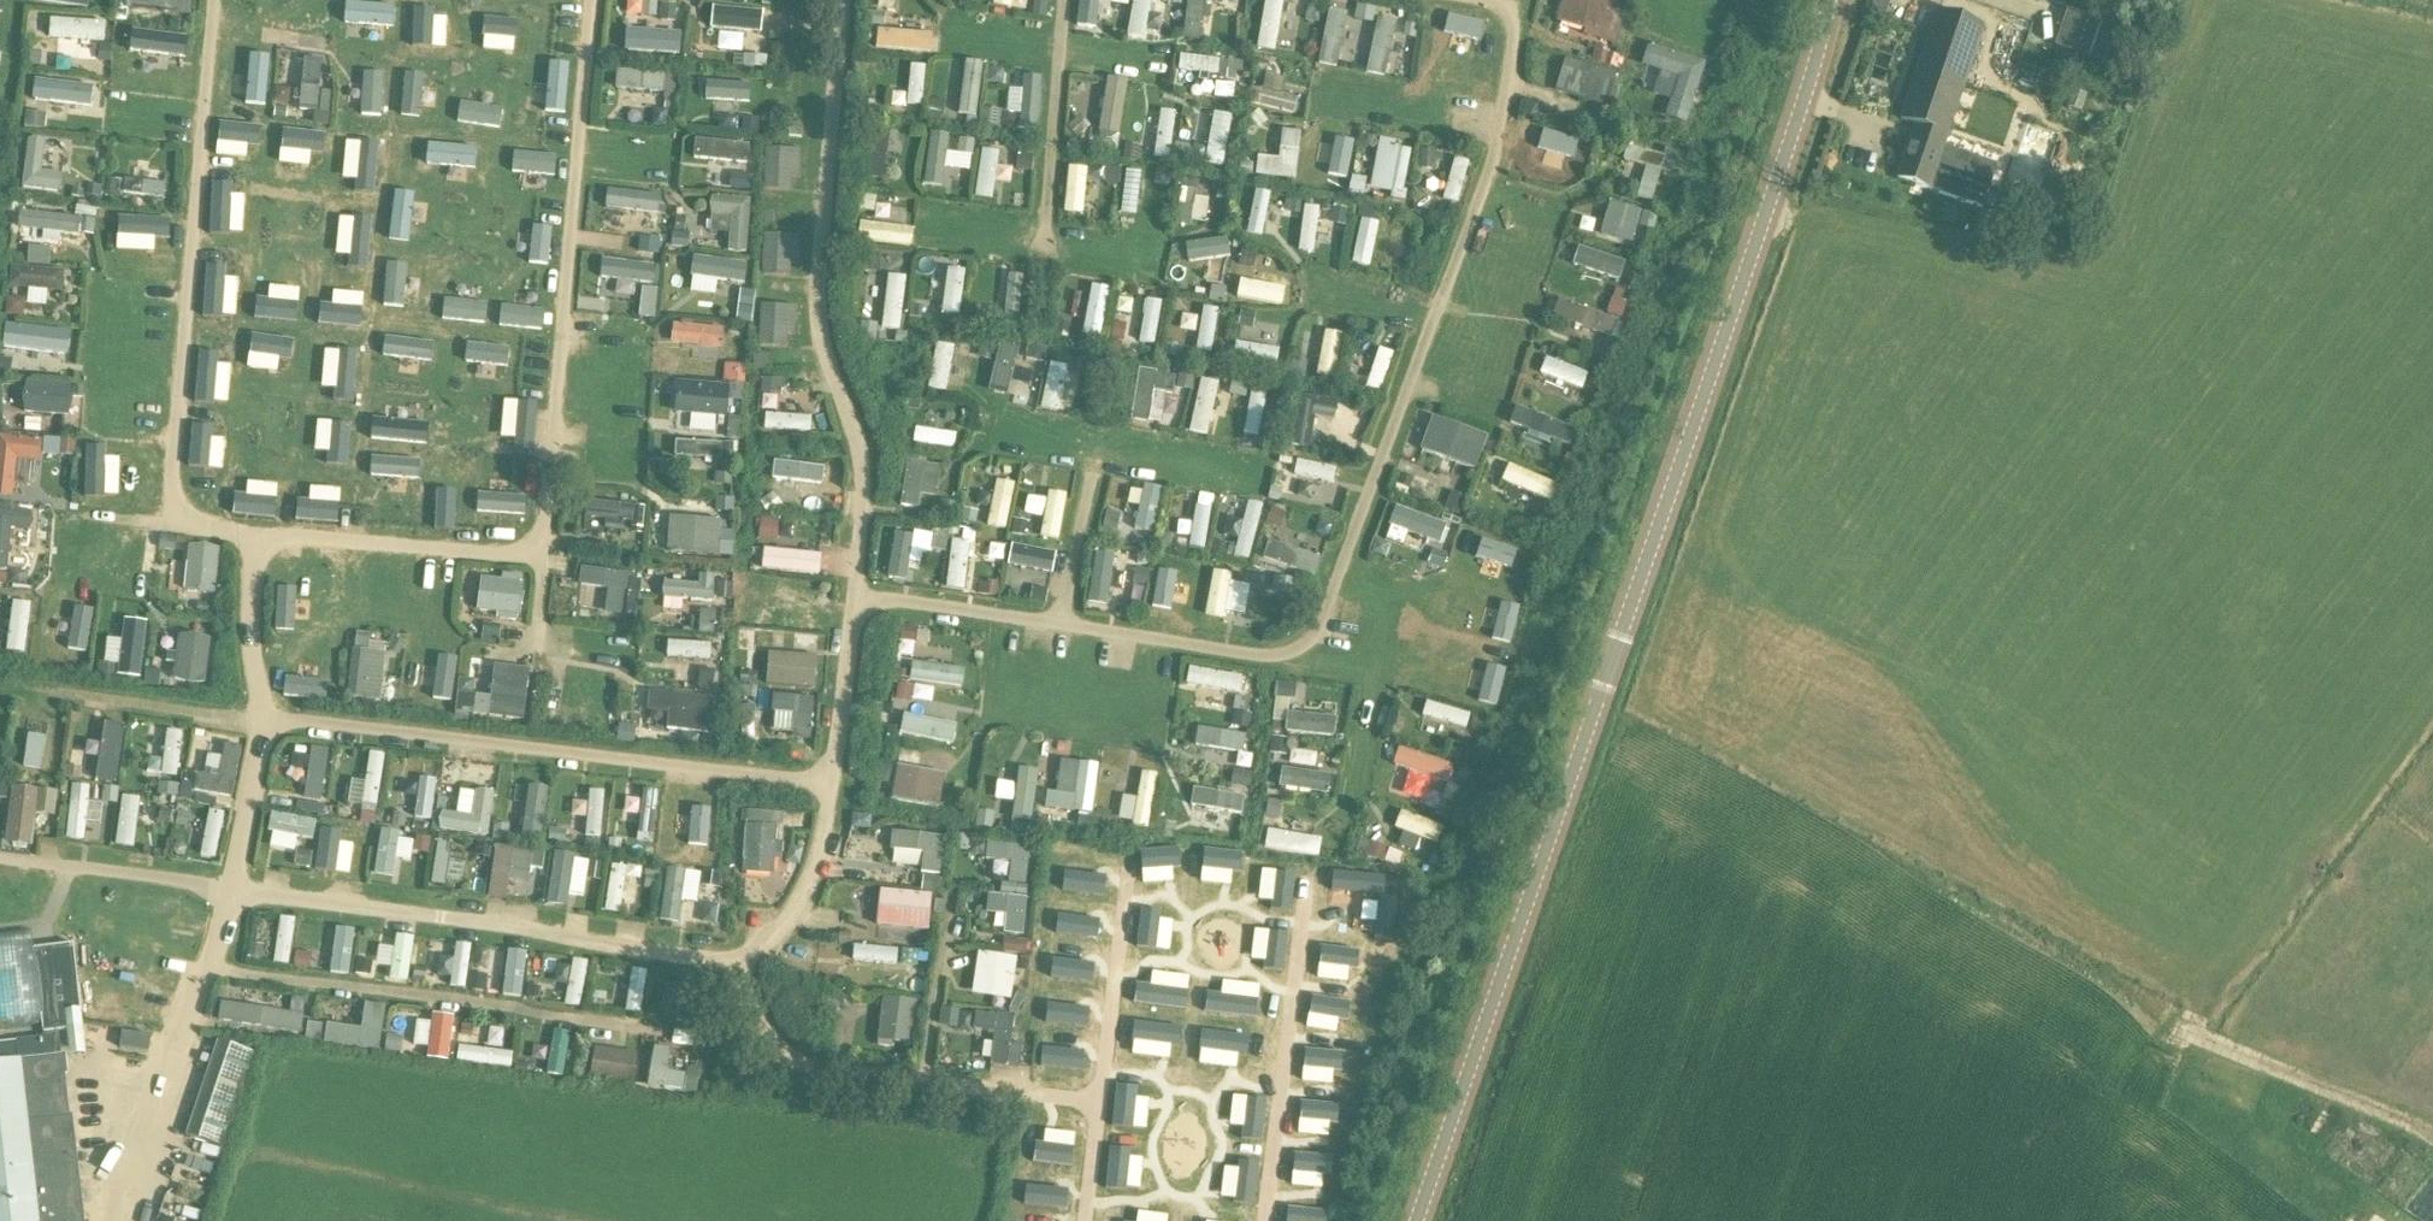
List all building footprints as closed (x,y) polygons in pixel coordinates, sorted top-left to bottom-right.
[(902,0),(880,0),(880,9),(902,8),(902,0)] [(1016,13),(1019,0),(999,0),(997,9),(1016,13)] [(1105,26),(1106,0),(1088,0),(1087,26),(1105,26)] [(1135,28),(1136,1),(1122,0),(1121,27),(1135,28)] [(1163,0),(1141,0),(1134,33),(1155,38),(1163,0)] [(1267,51),(1288,51),(1289,0),(1268,0),(1267,51)] [(349,22),(401,23),(401,2),(350,1),(349,22)] [(1325,68),(1344,71),(1355,12),(1336,8),(1325,68)] [(2068,10),(2055,46),(2106,63),(2119,27),(2068,10)] [(1994,177),(1939,158),(1984,26),(1939,11),(1901,121),(1918,127),(1900,180),(1983,208),(1994,177)] [(1394,82),(1405,20),(1362,13),(1359,32),(1379,36),(1371,77),(1394,82)] [(55,38),(111,39),(111,17),(56,16),(55,38)] [(412,29),(438,30),(438,18),(413,17),(412,29)] [(631,50),(684,50),(685,19),(631,18),(631,50)] [(938,52),(938,28),(882,27),(882,51),(938,52)] [(153,55),(154,72),(183,71),(182,31),(130,33),(131,56),(153,55)] [(414,56),(461,57),(462,34),(414,33),(414,56)] [(1436,43),(1435,67),(1447,67),(1448,44),(1436,43)] [(1874,44),(1851,103),(1868,110),(1890,51),(1874,44)] [(1700,122),(1708,57),(1653,50),(1651,69),(1666,71),(1663,94),(1678,96),(1675,119),(1700,122)] [(1224,79),(1227,60),(1187,52),(1184,71),(1224,79)] [(324,111),(326,55),(307,54),(306,110),(324,111)] [(260,56),(259,105),(279,106),(280,56),(260,56)] [(929,102),(930,62),(915,62),(914,102),(929,102)] [(678,98),(679,66),(624,65),(623,97),(652,98),(652,97),(678,98)] [(246,101),(256,102),(260,67),(251,66),(246,101)] [(1565,93),(1610,102),(1616,76),(1570,66),(1565,93)] [(370,116),(389,116),(387,67),(369,67),(370,116)] [(399,116),(419,118),(424,72),(404,70),(399,116)] [(755,101),(755,79),(711,78),(711,100),(755,101)] [(1089,128),(1127,129),(1129,80),(1090,79),(1089,128)] [(1020,129),(1043,129),(1044,82),(1021,82),(1020,129)] [(1302,118),(1306,101),(1265,91),(1261,108),(1302,118)] [(505,124),(506,99),(464,98),(463,123),(505,124)] [(1182,150),(1186,104),(1168,102),(1164,148),(1182,150)] [(519,128),(556,129),(557,106),(520,104),(519,128)] [(1235,168),(1238,114),(1215,113),(1212,167),(1235,168)] [(790,122),(789,136),(801,137),(802,123),(790,122)] [(283,176),(302,177),(303,124),(284,123),(283,176)] [(271,147),(270,127),(230,128),(230,148),(271,147)] [(335,131),(335,153),(392,153),(392,131),(335,131)] [(1285,157),(1264,157),(1263,176),(1304,177),(1304,132),(1286,132),(1285,157)] [(1590,156),(1593,141),(1545,133),(1543,149),(1590,156)] [(1143,134),(1141,151),(1157,153),(1159,137),(1143,134)] [(67,191),(68,168),(45,166),(48,136),(32,135),(28,187),(67,191)] [(943,136),(930,176),(945,181),(959,141),(943,136)] [(713,158),(753,159),(754,141),(713,139),(713,158)] [(882,141),(879,170),(891,172),(895,143),(882,141)] [(1378,187),(1409,194),(1419,148),(1388,141),(1378,187)] [(462,146),(464,171),(501,169),(499,144),(462,146)] [(1370,190),(1371,182),(1365,182),(1366,147),(1345,146),(1344,190),(1370,190)] [(800,149),(766,147),(764,187),(790,188),(791,175),(798,176),(800,149)] [(1637,159),(1636,159),(1633,180),(1648,182),(1646,202),(1669,205),(1675,151),(1639,147),(1637,159)] [(559,173),(559,149),(518,148),(517,172),(559,173)] [(1450,202),(1468,207),(1480,164),(1462,159),(1450,202)] [(1126,232),(1141,231),(1141,207),(1160,207),(1159,182),(1124,183),(1126,232)] [(164,198),(165,190),(132,189),(131,196),(164,198)] [(615,207),(654,208),(654,192),(615,190),(615,207)] [(1257,239),(1274,240),(1277,192),(1259,192),(1257,239)] [(1213,221),(1215,195),(1200,193),(1197,220),(1213,221)] [(375,195),(328,197),(329,219),(376,217),(375,195)] [(717,232),(748,233),(749,196),(718,195),(717,232)] [(389,241),(411,241),(412,198),(390,197),(389,241)] [(863,240),(909,242),(910,216),(878,215),(879,197),(864,197),(863,240)] [(1617,200),(1609,234),(1641,241),(1649,208),(1617,200)] [(1308,251),(1327,252),(1328,208),(1309,207),(1308,251)] [(68,236),(87,235),(87,211),(27,213),(28,242),(68,240),(68,236)] [(773,213),(761,212),(761,226),(772,226),(773,213)] [(1381,219),(1363,216),(1355,260),(1372,263),(1381,219)] [(141,219),(140,271),(173,272),(174,219),(141,219)] [(798,235),(765,233),(762,273),(789,274),(789,261),(797,262),(798,235)] [(238,247),(237,297),(257,298),(258,247),(238,247)] [(616,254),(614,276),(640,279),(637,304),(654,305),(659,259),(616,254)] [(362,307),(370,259),(354,256),(346,304),(362,307)] [(1266,262),(1246,262),(1246,286),(1266,287),(1266,262)] [(20,289),(69,289),(69,266),(20,266),(20,289)] [(971,316),(972,267),(950,267),(949,315),(971,316)] [(1610,268),(1604,285),(1624,292),(1630,275),(1610,268)] [(720,292),(742,290),(740,272),(718,273),(720,292)] [(891,272),(890,331),(908,331),(909,273),(891,272)] [(1024,324),(1032,276),(1017,273),(1011,309),(999,307),(997,319),(1024,324)] [(702,290),(716,290),(716,274),(701,274),(702,290)] [(1101,284),(1092,329),(1109,332),(1118,287),(1101,284)] [(450,295),(449,321),(491,322),(491,296),(450,295)] [(1141,297),(1135,345),(1163,349),(1169,301),(1141,297)] [(1621,341),(1628,319),(1566,299),(1559,321),(1621,341)] [(548,327),(549,302),(506,302),(506,326),(548,327)] [(794,306),(761,304),(758,343),(785,345),(786,332),(793,332),(794,306)] [(1211,307),(1203,354),(1220,357),(1228,310),(1211,307)] [(327,365),(346,366),(347,312),(329,311),(327,365)] [(254,317),(232,317),(232,376),(254,376),(254,317)] [(290,375),(292,319),(272,318),(271,375),(290,375)] [(677,322),(677,345),(726,346),(726,324),(677,322)] [(57,352),(55,327),(30,328),(31,354),(57,352)] [(392,358),(433,360),(433,339),(393,337),(392,358)] [(936,393),(959,394),(962,343),(938,342),(936,393)] [(1004,342),(999,390),(1017,392),(1021,344),(1004,342)] [(1286,367),(1288,347),(1244,343),(1242,363),(1286,367)] [(1029,367),(1049,373),(1055,351),(1036,345),(1029,367)] [(1388,394),(1401,352),(1387,348),(1373,389),(1388,394)] [(766,369),(765,355),(754,356),(754,369),(766,369)] [(1080,397),(1082,358),(1055,356),(1053,396),(1080,397)] [(1548,381),(1593,394),(1600,373),(1554,360),(1548,381)] [(732,362),(731,378),(751,379),(752,362),(732,362)] [(1170,425),(1174,398),(1183,399),(1186,379),(1148,374),(1141,421),(1170,425)] [(730,380),(684,380),(684,409),(730,409),(730,380)] [(1201,436),(1220,437),(1223,381),(1204,380),(1201,436)] [(75,411),(76,384),(29,383),(28,410),(75,411)] [(1258,390),(1251,438),(1269,441),(1276,393),(1258,390)] [(1301,399),(1303,448),(1342,446),(1340,397),(1301,399)] [(364,421),(364,405),(312,404),(312,421),(364,421)] [(817,431),(816,407),(769,409),(770,434),(817,431)] [(378,438),(437,439),(437,415),(379,414),(378,438)] [(1428,446),(1481,471),(1494,442),(1441,417),(1428,446)] [(921,446),(962,448),(963,430),(921,429),(921,446)] [(49,433),(0,431),(0,490),(19,490),(20,455),(48,456),(49,433)] [(227,493),(245,492),(244,444),(225,445),(227,493)] [(420,478),(421,453),(380,452),(379,476),(420,478)] [(1287,481),(1339,482),(1340,458),(1287,457),(1287,481)] [(777,458),(777,485),(830,485),(830,459),(777,458)] [(943,493),(947,465),(914,460),(907,510),(924,512),(927,491),(943,493)] [(140,493),(140,473),(92,473),(92,493),(140,493)] [(1070,532),(1072,473),(1058,473),(1056,531),(1070,532)] [(435,477),(435,507),(470,508),(470,478),(435,477)] [(1043,488),(1044,517),(1058,516),(1056,488),(1043,488)] [(484,494),(485,518),(528,516),(527,492),(484,494)] [(1135,498),(1134,514),(1148,515),(1146,531),(1158,532),(1162,501),(1135,498)] [(1256,502),(1236,556),(1257,563),(1276,509),(1256,502)] [(1297,524),(1298,508),(1277,506),(1276,522),(1297,524)] [(1192,552),(1215,554),(1219,508),(1196,507),(1192,552)] [(18,571),(19,509),(0,508),(0,570),(18,571)] [(727,513),(679,515),(680,550),(728,548),(727,513)] [(972,588),(971,561),(981,561),(980,530),(954,531),(957,589),(972,588)] [(922,575),(923,538),(905,537),(903,575),(922,575)] [(1486,539),(1482,560),(1534,570),(1538,549),(1486,539)] [(194,593),(224,592),(222,540),(192,541),(194,593)] [(1331,562),(1278,542),(1271,562),(1324,582),(1331,562)] [(1023,546),(1019,571),(1059,577),(1062,561),(1050,559),(1051,550),(1023,546)] [(1098,607),(1117,610),(1126,556),(1107,553),(1098,607)] [(586,590),(613,591),(614,569),(587,568),(586,590)] [(1157,569),(1156,583),(1143,581),(1143,590),(1160,592),(1157,615),(1177,617),(1182,572),(1157,569)] [(321,581),(323,594),(343,592),(340,571),(337,571),(338,579),(321,581)] [(1219,571),(1213,624),(1230,626),(1236,573),(1219,571)] [(705,586),(671,585),(671,606),(724,607),(724,574),(705,574),(705,586)] [(526,583),(471,584),(472,637),(507,636),(507,624),(485,625),(485,614),(527,613),(526,583)] [(14,649),(34,649),(36,599),(16,598),(14,649)] [(1450,635),(1502,652),(1508,634),(1456,617),(1450,635)] [(216,635),(188,628),(180,661),(208,667),(216,635)] [(906,656),(922,657),(925,631),(909,629),(906,656)] [(364,640),(361,693),(387,695),(390,641),(364,640)] [(40,641),(38,659),(82,663),(84,645),(40,641)] [(675,641),(674,659),(720,661),(720,642),(675,641)] [(1479,690),(1490,668),(1452,649),(1446,662),(1455,667),(1451,676),(1479,690)] [(416,703),(445,701),(442,651),(413,652),(416,703)] [(532,663),(498,662),(496,715),(530,717),(532,663)] [(920,662),(917,685),(969,692),(972,669),(920,662)] [(318,665),(302,663),(299,691),(339,695),(341,675),(317,673),(318,665)] [(1195,693),(1250,697),(1251,674),(1197,671),(1195,693)] [(1299,706),(1315,710),(1319,690),(1303,686),(1299,706)] [(782,694),(782,730),(819,731),(819,694),(782,694)] [(1432,706),(1430,724),(1475,730),(1478,712),(1432,706)] [(911,712),(905,737),(960,750),(966,725),(911,712)] [(1327,760),(1328,742),(1338,743),(1339,714),(1296,713),(1294,759),(1327,760)] [(166,728),(165,777),(186,777),(188,728),(166,728)] [(1254,756),(1254,740),(1227,740),(1227,729),(1203,729),(1203,756),(1254,756)] [(206,765),(226,768),(230,743),(210,740),(206,765)] [(25,764),(65,766),(66,748),(25,747),(25,764)] [(334,799),(333,750),(314,750),(314,766),(310,766),(311,800),(334,799)] [(124,777),(123,751),(74,753),(75,765),(104,764),(104,777),(124,777)] [(372,751),(371,804),(389,804),(390,751),(372,751)] [(1471,770),(1422,756),(1415,779),(1444,787),(1439,805),(1459,811),(1471,770)] [(1070,761),(1066,790),(1082,792),(1080,812),(1099,814),(1105,765),(1070,761)] [(897,802),(945,810),(951,772),(904,763),(897,802)] [(1288,790),(1333,798),(1337,775),(1292,767),(1288,790)] [(1020,823),(1041,825),(1045,770),(1025,769),(1020,823)] [(1158,829),(1163,774),(1148,772),(1147,781),(1132,779),(1128,826),(1158,829)] [(439,821),(441,777),(425,776),(423,820),(439,821)] [(184,797),(187,783),(170,780),(167,794),(184,797)] [(496,824),(497,786),(481,786),(481,783),(456,782),(455,823),(496,824)] [(532,783),(533,835),(552,835),(551,783),(532,783)] [(17,785),(16,838),(45,838),(46,785),(17,785)] [(591,828),(609,830),(613,788),(595,786),(591,828)] [(74,788),(76,835),(94,835),(93,787),(74,788)] [(126,848),(147,848),(146,794),(125,794),(126,848)] [(1207,796),(1204,818),(1249,825),(1252,803),(1207,796)] [(646,797),(645,841),(661,841),(661,798),(646,797)] [(1020,820),(1018,799),(1005,800),(1006,821),(1020,820)] [(715,854),(716,801),(683,800),(682,853),(715,854)] [(212,803),(212,852),(229,852),(230,803),(212,803)] [(752,812),(751,873),(782,873),(783,813),(752,812)] [(860,812),(858,825),(877,827),(878,814),(860,812)] [(275,833),(324,836),(321,870),(343,871),(344,847),(381,849),(383,820),(276,813),(275,833)] [(818,828),(818,813),(791,813),(791,828),(818,828)] [(397,814),(398,878),(413,877),(411,814),(397,814)] [(1438,841),(1441,828),(1402,819),(1399,832),(1438,841)] [(918,873),(946,874),(948,832),(895,830),(895,854),(919,854),(918,873)] [(1272,852),(1327,863),(1332,842),(1277,831),(1272,852)] [(466,883),(463,834),(449,835),(452,883),(466,883)] [(1015,866),(1015,881),(1032,881),(1033,845),(993,844),(993,866),(1015,866)] [(495,894),(514,894),(514,874),(534,874),(534,848),(495,847),(495,894)] [(579,855),(552,853),(550,899),(577,900),(579,855)] [(628,877),(648,876),(647,860),(613,862),(615,910),(629,910),(628,877)] [(689,902),(689,867),(673,867),(672,902),(689,902)] [(1060,901),(1108,902),(1108,876),(1060,874),(1060,901)] [(1262,918),(1294,924),(1301,886),(1269,880),(1262,918)] [(883,926),(934,926),(935,888),(883,888),(883,926)] [(1342,891),(1340,909),(1387,913),(1388,896),(1342,891)] [(1183,917),(1185,898),(1139,893),(1137,912),(1183,917)] [(1011,936),(1033,935),(1031,894),(994,895),(995,917),(1010,916),(1011,936)] [(279,917),(279,965),(301,965),(301,916),(279,917)] [(73,944),(33,949),(31,930),(0,934),(0,1028),(43,1023),(44,1031),(83,1026),(73,944)] [(418,979),(420,938),(402,937),(400,978),(418,979)] [(883,984),(930,985),(931,938),(897,938),(896,954),(884,954),(883,984)] [(1146,1008),(1199,1017),(1204,988),(1183,985),(1188,956),(1171,952),(1173,944),(1154,940),(1147,979),(1151,980),(1146,1008)] [(476,987),(478,943),(459,942),(458,986),(476,987)] [(982,950),(981,993),(1020,994),(1021,951),(982,950)] [(528,999),(533,952),(516,951),(511,997),(528,999)] [(445,978),(456,978),(456,956),(445,956),(445,978)] [(569,958),(561,1000),(588,1005),(596,963),(569,958)] [(633,1014),(651,1014),(653,966),(635,966),(633,1014)] [(1099,996),(1100,975),(1050,974),(1050,995),(1099,996)] [(885,1041),(918,1042),(918,995),(885,995),(885,1041)] [(313,1007),(230,1002),(228,1022),(311,1028),(313,1007)] [(369,1026),(327,1021),(325,1039),(385,1047),(391,1006),(372,1003),(369,1026)] [(458,1054),(458,1011),(434,1011),(434,1054),(458,1054)] [(1012,1059),(1017,1017),(984,1013),(983,1026),(1005,1029),(1001,1057),(1012,1059)] [(1219,1043),(1268,1044),(1269,1023),(1219,1021),(1219,1043)] [(557,1028),(556,1072),(575,1073),(576,1029),(557,1028)] [(123,1031),(121,1047),(149,1051),(151,1036),(123,1031)] [(1169,1035),(1169,1071),(1191,1071),(1191,1035),(1169,1035)] [(69,1116),(67,1116),(62,1076),(69,1075),(66,1054),(60,1054),(58,1036),(16,1041),(18,1061),(0,1063),(0,1220),(81,1220),(69,1116)] [(1302,1040),(1302,1054),(1331,1055),(1330,1069),(1350,1069),(1351,1042),(1302,1040)] [(225,1149),(257,1054),(218,1041),(186,1136),(225,1149)] [(656,1041),(655,1086),(685,1087),(686,1042),(656,1041)] [(464,1063),(519,1066),(520,1049),(464,1046),(464,1063)] [(598,1077),(619,1077),(618,1046),(598,1046),(598,1077)] [(141,1064),(143,1053),(112,1048),(110,1059),(141,1064)] [(1039,1082),(1075,1084),(1076,1062),(1040,1061),(1039,1082)] [(1194,1086),(1173,1088),(1174,1103),(1195,1100),(1194,1086)] [(1297,1097),(1293,1116),(1333,1124),(1336,1105),(1297,1097)] [(1209,1099),(1206,1120),(1255,1127),(1258,1106),(1209,1099)] [(1144,1148),(1168,1151),(1172,1118),(1147,1115),(1144,1148)] [(1127,1127),(1125,1142),(1140,1145),(1143,1130),(1127,1127)] [(1170,1156),(1169,1175),(1182,1176),(1184,1157),(1170,1156)] [(1034,1187),(1059,1188),(1060,1162),(1035,1161),(1034,1187)] [(1309,1185),(1312,1169),(1296,1167),(1294,1183),(1309,1185)] [(197,1208),(201,1194),(171,1186),(168,1201),(197,1208)] [(1156,1220),(1174,1220),(1180,1192),(1163,1188),(1156,1220)] [(1236,1196),(1209,1193),(1206,1220),(1233,1220),(1236,1196)] [(1291,1198),(1288,1215),(1302,1217),(1305,1200),(1291,1198)] [(2384,1211),(2377,1220),(2398,1220),(2384,1211)]
